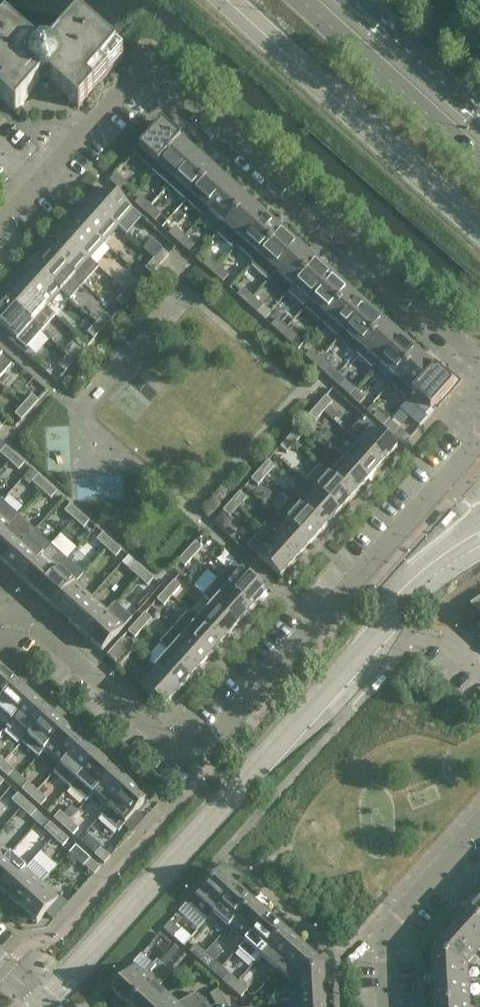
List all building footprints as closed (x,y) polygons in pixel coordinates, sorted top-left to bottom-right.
[(0,29),(0,99),(15,112),(31,94),(61,93),(78,108),(123,58),(79,19),(48,53),(39,54),(5,23),(0,29)] [(162,123),(140,148),(134,154),(152,170),(180,139),(162,123)] [(180,139),(152,170),(169,185),(197,154),(180,139)] [(197,154),(169,185),(186,200),(214,169),(197,154)] [(214,169),(186,200),(203,216),(208,210),(231,185),(214,169)] [(110,181),(119,190),(125,183),(116,175),(110,181)] [(231,185),(208,210),(225,225),(248,200),(231,185)] [(134,210),(109,188),(94,205),(119,227),(134,210)] [(145,212),(150,206),(141,197),(135,204),(145,212)] [(237,246),(265,215),(248,200),(225,225),(217,234),(234,250),(237,246)] [(119,227),(94,205),(79,221),(104,243),(119,227)] [(155,221),(160,215),(150,206),(145,212),(155,221)] [(254,262),(282,231),(265,215),(237,246),(254,262)] [(104,243),(79,221),(65,237),(90,259),(104,243)] [(179,243),(185,236),(175,228),(169,234),(179,243)] [(268,281),(277,271),(299,246),(282,231),(254,262),(251,265),(268,281)] [(189,252),(194,245),(185,236),(179,243),(189,252)] [(90,259),(65,237),(51,254),(84,284),(99,267),(90,259)] [(299,246),(277,271),(294,286),(316,261),(299,246)] [(160,265),(169,255),(162,249),(154,259),(160,265)] [(84,284),(51,254),(36,270),(61,292),(70,300),(84,284)] [(213,274),(219,267),(209,258),(203,265),(213,274)] [(160,265),(154,259),(146,268),(152,274),(160,265)] [(316,261),(294,286),(311,302),(333,277),(316,261)] [(213,274),(223,283),(229,276),(219,267),(213,274)] [(61,292),(36,270),(22,286),(46,308),(61,292)] [(322,323),(350,292),(333,277),(311,302),(305,308),(322,323)] [(131,297),(140,288),(133,282),(125,291),(131,297)] [(46,308),(22,286),(7,302),(32,324),(46,308)] [(243,289),(237,296),(247,304),(253,298),(243,289)] [(131,297),(125,291),(117,300),(123,306),(131,297)] [(339,338),(367,307),(350,292),(322,323),(339,338)] [(253,298),(247,304),(257,313),(263,307),(253,298)] [(7,302),(0,310),(0,326),(17,341),(32,324),(7,302)] [(362,348),(384,322),(367,307),(339,338),(356,354),(362,348)] [(102,329),(111,320),(105,314),(96,323),(102,329)] [(277,319),(271,326),(291,344),(297,337),(277,319)] [(384,322),(362,348),(379,363),(401,338),(384,322)] [(102,329),(96,323),(88,333),(94,338),(102,329)] [(401,338),(379,363),(396,378),(418,353),(401,338)] [(73,361),(82,352),(76,346),(67,356),(73,361)] [(311,350),(306,357),(315,365),(321,359),(311,350)] [(418,353),(396,378),(390,384),(407,400),(435,368),(418,353)] [(12,365),(0,354),(0,378),(12,365)] [(73,361),(67,356),(59,365),(65,371),(73,361)] [(321,359),(315,365),(325,374),(331,368),(321,359)] [(435,368),(407,400),(425,415),(431,409),(453,384),(435,368)] [(345,381),(340,387),(349,396),(355,389),(345,381)] [(355,389),(349,396),(359,405),(365,398),(355,389)] [(29,411),(38,401),(32,395),(23,405),(29,411)] [(332,402),(326,396),(318,406),(324,412),(332,402)] [(29,411),(23,405),(15,414),(22,420),(29,411)] [(324,412),(318,406),(309,415),(316,421),(324,412)] [(383,426),(389,420),(379,411),(374,418),(383,426)] [(397,447),(373,425),(365,418),(350,435),(358,442),(382,464),(397,447)] [(383,426),(393,435),(399,429),(389,420),(383,426)] [(289,438),(295,444),(304,434),(297,429),(289,438)] [(289,438),(280,447),(287,453),(295,444),(289,438)] [(382,464),(358,442),(343,458),(368,480),(382,464)] [(15,455),(6,446),(0,453),(10,462),(15,455)] [(19,470),(25,463),(15,455),(10,462),(19,470)] [(368,480),(343,458),(329,474),(353,496),(368,480)] [(260,470),(266,476),(275,467),(268,461),(260,470)] [(353,496),(329,474),(320,466),(305,482),(314,490),(339,512),(353,496)] [(260,470),(251,480),(258,485),(266,476),(260,470)] [(42,491),(48,484),(38,475),(32,482),(42,491)] [(339,512),(314,490),(305,482),(291,498),(324,528),(339,512)] [(51,499),(56,492),(48,484),(42,491),(51,499)] [(246,498),(240,492),(231,503),(237,508),(246,498)] [(324,528),(291,498),(276,514),(285,522),(310,545),(324,528)] [(19,517),(2,502),(0,505),(0,537),(19,517)] [(237,508),(231,503),(223,511),(229,517),(237,508)] [(74,520),(80,514),(70,505),(64,511),(74,520)] [(446,528),(457,516),(452,512),(442,525),(446,528)] [(83,528),(89,522),(80,514),(74,520),(83,528)] [(35,531),(19,517),(0,537),(0,560),(5,565),(35,531)] [(310,545),(285,522),(271,539),(295,561),(310,545)] [(21,579),(51,546),(35,531),(5,565),(21,579)] [(106,549),(112,543),(102,534),(97,540),(106,549)] [(295,561),(271,539),(256,555),(280,577),(295,561)] [(202,548),(195,542),(187,552),(193,558),(202,548)] [(115,557),(121,551),(112,543),(106,549),(115,557)] [(37,594),(59,569),(67,560),(51,546),(21,579),(37,594)] [(193,558),(187,552),(179,561),(185,567),(193,558)] [(144,571),(128,556),(122,563),(139,578),(144,571)] [(59,569),(37,594),(53,608),(75,583),(59,569)] [(144,571),(139,578),(147,586),(153,579),(144,571)] [(242,571),(227,588),(252,610),(267,593),(242,571)] [(165,591),(171,596),(180,587),(174,581),(165,591)] [(75,583),(53,608),(69,623),(92,598),(75,583)] [(227,588),(212,604),(237,626),(252,610),(227,588)] [(165,591),(157,600),(163,605),(171,596),(165,591)] [(69,623),(86,637),(108,612),(92,598),(69,623)] [(470,605),(479,614),(479,598),(470,605)] [(102,652),(125,627),(133,619),(116,603),(108,612),(86,637),(102,652)] [(212,604),(198,620),(223,642),(237,626),(212,604)] [(223,642),(198,620),(189,612),(174,628),(208,658),(223,642)] [(136,623),(143,629),(151,619),(145,613),(136,623)] [(136,623),(128,632),(135,638),(143,629),(136,623)] [(161,633),(152,625),(146,631),(155,639),(161,633)] [(194,675),(208,658),(174,628),(160,644),(169,652),(194,675)] [(122,639),(107,656),(120,667),(135,650),(122,639)] [(169,652),(154,669),(179,691),(194,675),(169,652)] [(0,670),(0,703),(17,683),(1,669),(0,670)] [(164,707),(179,691),(154,669),(139,685),(164,707)] [(387,680),(383,676),(372,688),(376,692),(387,680)] [(0,703),(0,712),(11,723),(34,698),(17,683),(0,703)] [(23,742),(50,712),(34,698),(11,723),(7,728),(23,742)] [(39,757),(44,752),(66,727),(50,712),(23,742),(39,757)] [(66,727),(44,752),(60,766),(82,741),(66,727)] [(82,741),(60,766),(76,781),(98,756),(82,741)] [(86,802),(114,770),(98,756),(76,781),(70,788),(86,802)] [(9,779),(15,772),(0,758),(0,770),(9,779)] [(115,770),(92,795),(109,810),(131,785),(115,770)] [(28,783),(22,790),(31,798),(37,792),(28,783)] [(131,785),(109,810),(125,825),(148,800),(131,785)] [(37,792),(31,798),(42,808),(48,801),(37,792)] [(21,809),(27,803),(18,794),(12,801),(21,809)] [(32,819),(38,812),(27,803),(21,809),(32,819)] [(60,812),(54,819),(74,837),(80,830),(60,812)] [(43,817),(38,813),(32,820),(37,824),(43,817)] [(48,844),(53,838),(64,848),(70,841),(50,823),(44,830),(48,833),(42,839),(48,844)] [(10,855),(0,846),(0,866),(10,855)] [(104,864),(110,857),(100,849),(95,855),(104,864)] [(0,866),(0,890),(4,894),(26,869),(10,855),(0,866)] [(100,868),(90,859),(85,866),(94,875),(100,868)] [(26,869),(4,894),(20,908),(42,884),(26,869)] [(196,898),(213,913),(236,887),(219,872),(196,898)] [(42,884),(20,908),(37,923),(59,899),(42,884)] [(236,887),(213,913),(229,927),(252,901),(236,887)] [(468,912),(479,923),(479,898),(468,912)] [(252,901),(229,927),(245,942),(268,916),(252,901)] [(468,912),(454,928),(479,950),(479,949),(479,923),(468,912)] [(254,964),(261,956),(284,930),(268,916),(245,942),(238,949),(254,964)] [(163,929),(173,938),(183,946),(190,938),(181,929),(179,930),(170,922),(163,929)] [(479,950),(454,928),(433,951),(467,963),(479,950)] [(284,930),(261,956),(277,971),(301,945),(284,930)] [(168,941),(159,933),(151,943),(159,950),(168,941)] [(196,945),(189,952),(199,961),(205,953),(196,945)] [(301,945),(277,971),(290,982),(331,962),(323,954),(318,960),(301,945)] [(467,963),(433,951),(434,983),(468,981),(467,963)] [(205,953),(199,961),(208,969),(215,962),(205,953)] [(112,992),(129,1006),(165,967),(164,966),(169,960),(163,954),(158,960),(145,974),(135,966),(112,992)] [(331,962),(290,982),(291,998),(325,996),(324,972),(331,973),(331,962)] [(129,1006),(158,1006),(168,995),(159,987),(172,973),(165,967),(129,1006)] [(228,974),(222,981),(231,989),(238,982),(228,974)] [(468,981),(434,983),(435,1004),(469,1003),(468,981)] [(238,982),(231,989),(241,998),(247,991),(238,982)] [(215,1005),(224,1000),(218,990),(209,995),(215,1005)] [(196,996),(178,1004),(168,995),(158,1006),(209,1006),(196,996)] [(291,998),(291,1006),(326,1006),(325,996),(291,998)]
